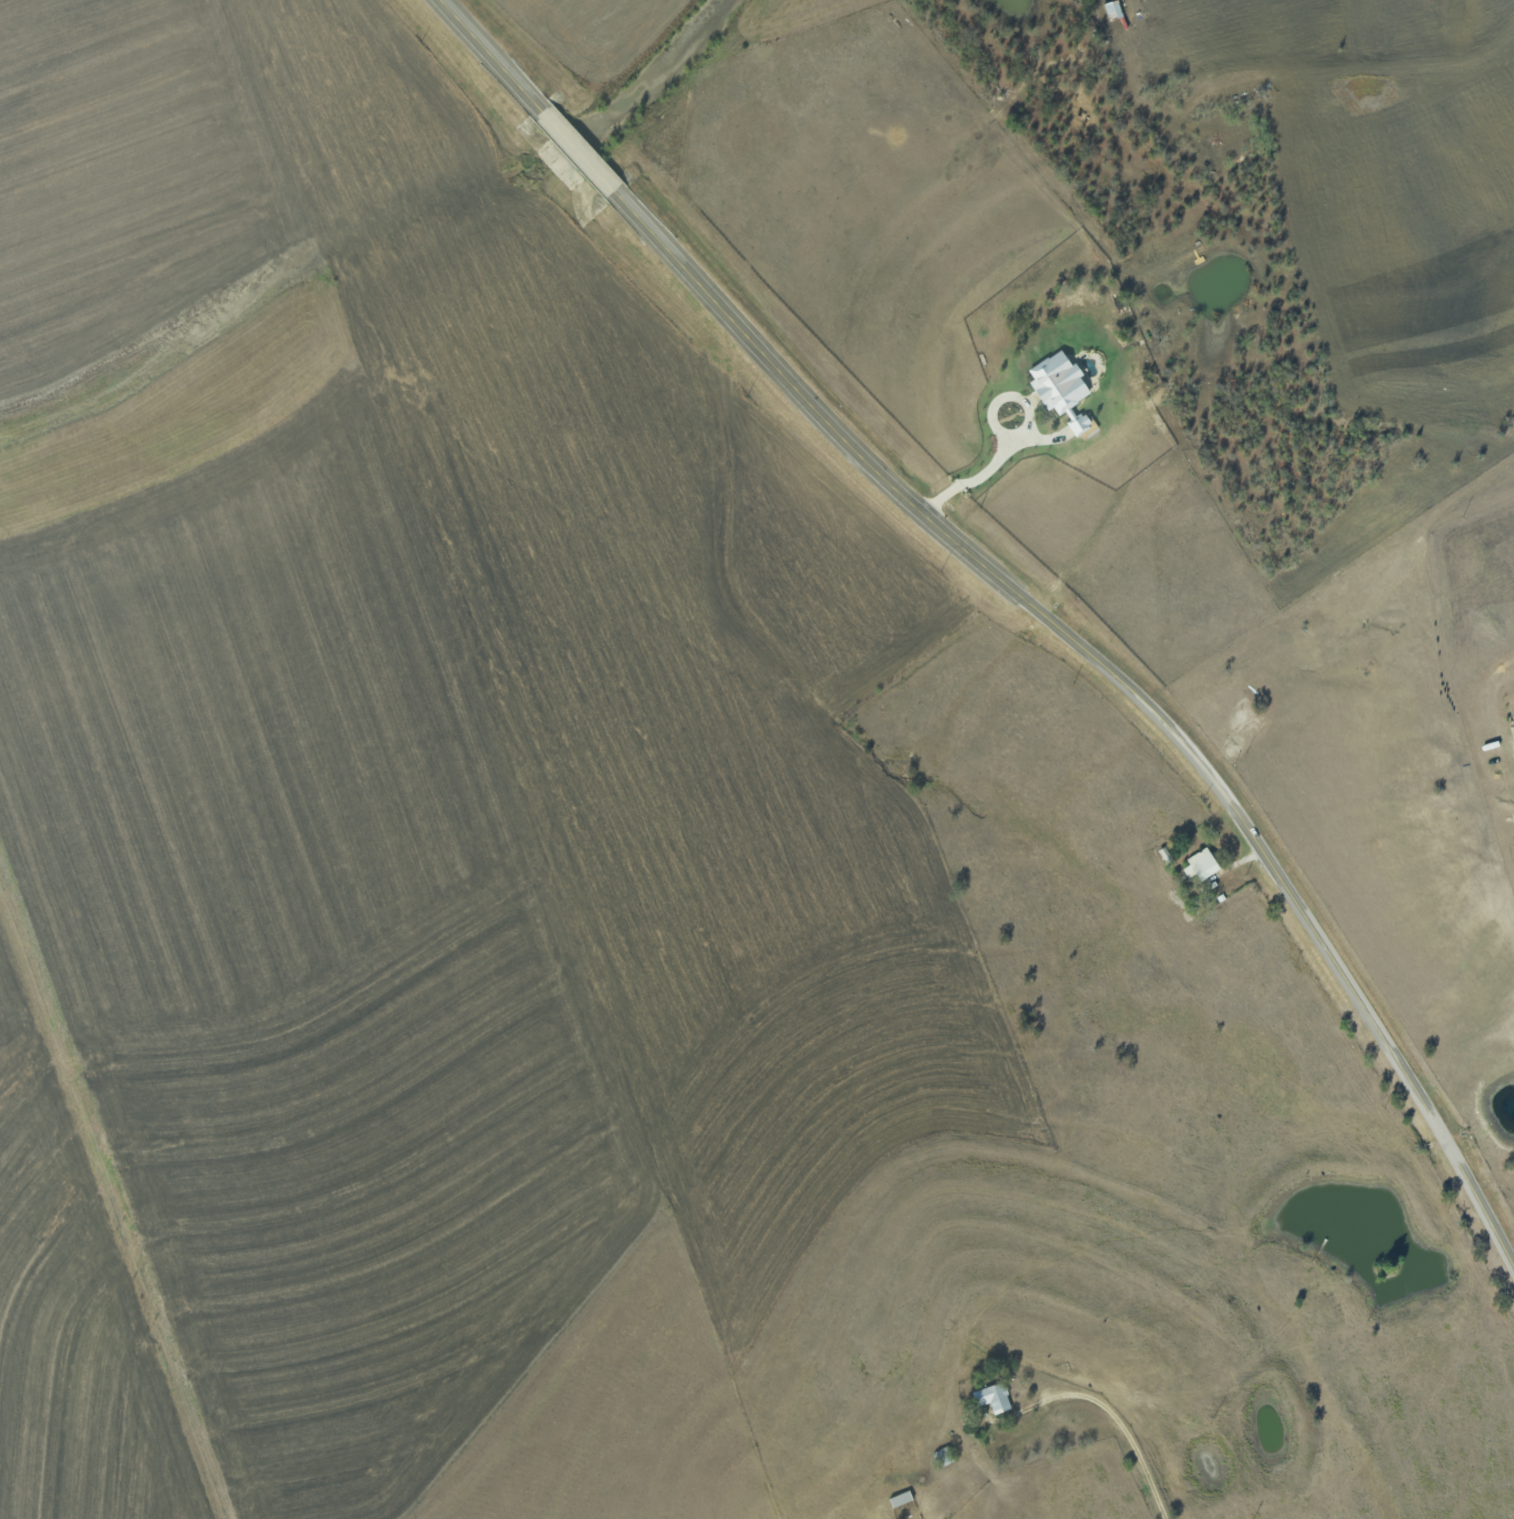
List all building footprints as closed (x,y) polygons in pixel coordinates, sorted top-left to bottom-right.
[(1092,394),(1074,364),(1071,366),(1062,350),(1029,370),(1034,380),(1030,382),(1047,411),(1054,408),(1059,416),(1066,412),(1071,421),(1068,424),(1075,437),(1093,426),(1085,413),(1076,418),(1070,407),(1092,394)] [(1220,868),(1208,849),(1181,865),(1193,885),(1220,868)] [(1012,1409),(1003,1382),(973,1392),(978,1407),(990,1403),(994,1415),(1012,1409)] [(889,1499),(893,1509),(913,1501),(909,1491),(889,1499)]
